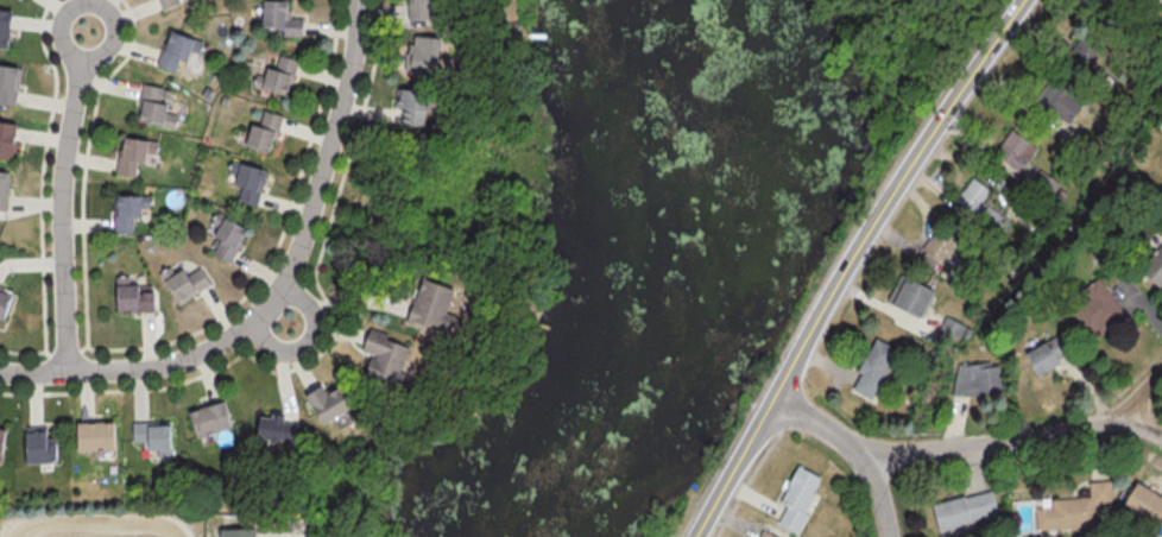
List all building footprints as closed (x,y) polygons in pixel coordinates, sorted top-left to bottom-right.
[(160,10),(180,3),(179,0),(156,0),(160,10)] [(406,20),(429,20),(429,2),(439,2),(439,0),(406,0),(406,20)] [(288,18),(288,2),(260,1),(259,34),(301,34),(301,18),(288,18)] [(186,48),(198,53),(201,43),(167,31),(155,66),(177,74),(186,48)] [(439,40),(409,35),(402,70),(433,75),(439,40)] [(1070,50),(1076,57),(1085,49),(1079,42),(1070,50)] [(259,91),(288,96),(295,59),(266,53),(259,91)] [(19,69),(0,66),(0,104),(13,106),(19,69)] [(1084,101),(1053,77),(1035,101),(1066,124),(1084,101)] [(165,111),(170,90),(141,83),(133,121),(172,129),(175,114),(165,111)] [(425,125),(425,90),(394,90),(394,125),(425,125)] [(268,155),(281,116),(255,108),(243,148),(268,155)] [(13,125),(0,123),(0,161),(9,162),(13,125)] [(993,154),(1018,171),(1035,147),(1011,129),(993,154)] [(153,141),(119,137),(115,174),(136,177),(137,164),(143,165),(145,149),(152,150),(153,141)] [(265,171),(233,161),(226,184),(240,188),(236,201),(254,207),(265,171)] [(954,203),(992,229),(1004,212),(985,199),(990,190),(972,177),(954,203)] [(138,196),(112,196),(112,233),(138,233),(138,196)] [(210,254),(228,263),(245,229),(219,216),(209,236),(218,240),(210,254)] [(930,270),(958,242),(943,227),(915,254),(930,270)] [(1138,274),(1161,290),(1161,288),(1161,240),(1138,274)] [(161,281),(174,305),(209,285),(199,268),(185,276),(182,269),(161,281)] [(885,302),(919,320),(933,293),(900,275),(885,302)] [(406,322),(450,334),(455,317),(444,314),(451,288),(417,279),(406,322)] [(1088,299),(1072,312),(1095,340),(1125,315),(1096,279),(1081,291),(1088,299)] [(113,313),(152,313),(152,286),(113,286),(113,313)] [(0,323),(11,297),(0,292),(0,323)] [(970,331),(945,318),(935,337),(959,350),(970,331)] [(1072,354),(1058,333),(1023,358),(1038,379),(1072,354)] [(362,380),(403,390),(407,375),(399,373),(406,345),(365,334),(360,353),(368,355),(362,380)] [(896,349),(874,339),(849,390),(872,401),(896,349)] [(953,365),(953,396),(1000,396),(1000,365),(953,365)] [(301,398),(319,427),(348,409),(335,388),(324,395),(319,387),(301,398)] [(187,413),(195,439),(230,427),(222,402),(187,413)] [(294,444),(297,419),(258,415),(255,439),(294,444)] [(112,424),(74,424),(74,452),(112,452),(112,424)] [(156,452),(156,460),(169,460),(169,425),(131,425),(131,444),(145,444),(145,452),(156,452)] [(23,464),(55,464),(55,431),(23,431),(23,464)] [(822,480),(796,467),(778,503),(785,506),(776,523),(795,533),(822,480)] [(1094,527),(1094,506),(1111,505),(1110,481),(1089,482),(1089,498),(1049,500),(1050,503),(1030,504),(1031,529),(1094,527)] [(1154,526),(1161,513),(1161,500),(1135,484),(1121,507),(1154,526)] [(997,516),(991,491),(931,506),(937,530),(997,516)] [(219,528),(219,536),(253,536),(253,528),(219,528)]
